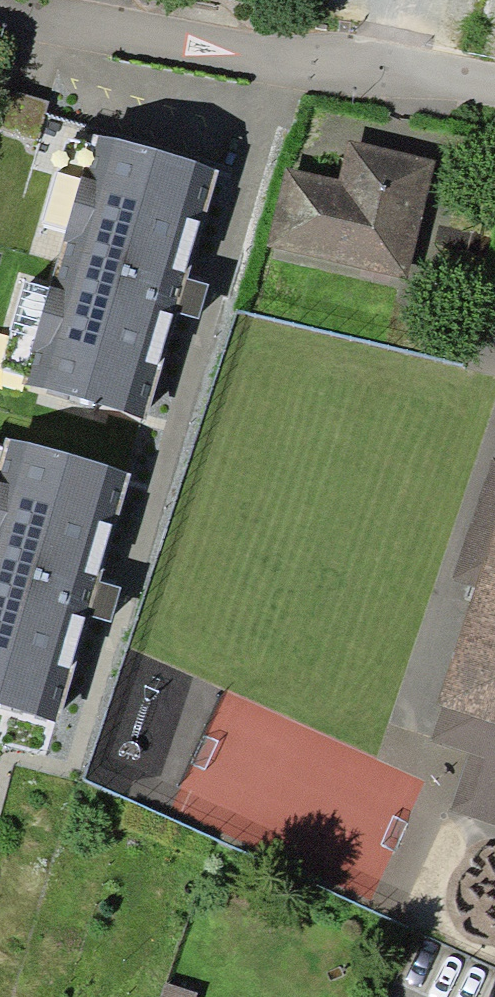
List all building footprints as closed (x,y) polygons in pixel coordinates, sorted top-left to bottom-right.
[(217,169),(96,133),(92,145),(67,230),(50,289),(24,377),(22,383),(143,419),(174,312),(185,278),(217,169)] [(42,223),(67,230),(92,145),(67,138),(42,223)] [(285,167),(266,245),(407,279),(435,161),(347,141),(338,180),(285,167)] [(208,285),(185,278),(174,312),(198,320),(208,285)] [(50,289),(25,282),(0,365),(0,370),(24,377),(50,289)] [(6,439),(3,449),(0,459),(0,706),(55,722),(86,616),(96,581),(128,474),(6,439)] [(494,531),(494,459),(493,459),(453,580),(476,588),(494,531)] [(476,588),(439,705),(442,706),(431,741),(469,754),(451,812),(494,826),(494,531),(476,588)] [(121,588),(96,581),(86,616),(109,623),(121,588)] [(197,992),(166,982),(161,996),(196,996),(197,992)]
